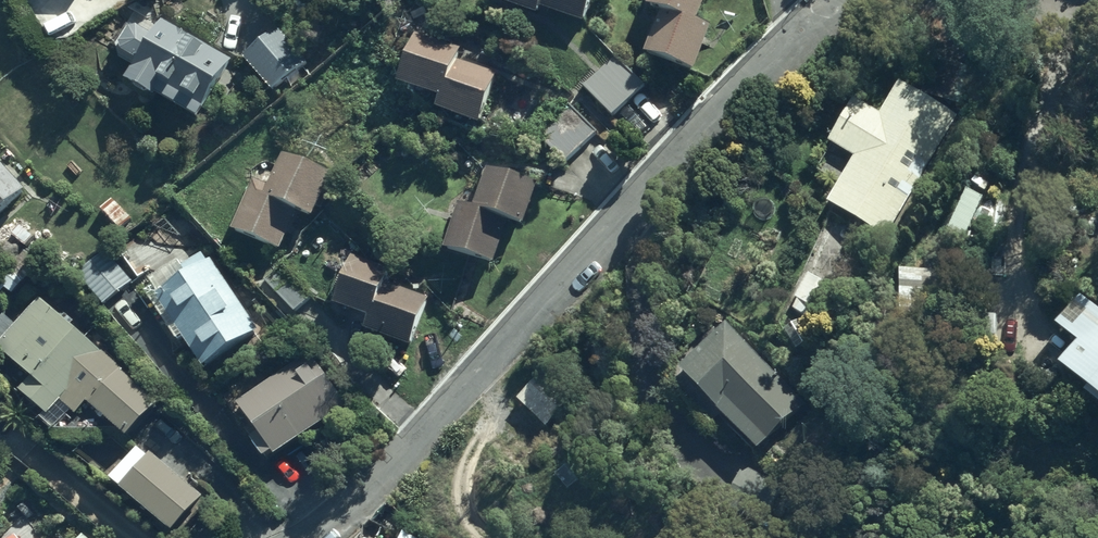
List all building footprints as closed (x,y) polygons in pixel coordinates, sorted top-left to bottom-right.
[(539,10),(541,3),(585,19),(592,0),(511,0),(539,10)] [(663,4),(646,47),(695,66),(712,21),(699,15),(704,0),(653,0),(663,4)] [(233,58),(163,17),(153,30),(139,21),(131,23),(122,38),(122,46),(137,54),(126,74),(138,81),(136,84),(147,90),(149,88),(156,91),(158,87),(201,112),(233,58)] [(276,28),(244,54),(272,88),(304,61),(276,28)] [(416,29),(399,77),(440,93),(436,104),(479,120),(498,71),(458,56),(462,45),(416,29)] [(614,55),(584,83),(615,114),(644,85),(614,55)] [(889,241),(961,122),(901,85),(881,116),(856,101),(830,145),(857,161),(830,205),(889,241)] [(598,130),(569,102),(539,133),(568,161),(598,130)] [(332,170),(283,149),(269,184),(253,178),(233,225),(283,246),(300,206),(315,212),(332,170)] [(0,155),(0,210),(27,186),(0,155)] [(475,202),(461,198),(445,245),(492,261),(509,214),(524,219),(537,182),(488,164),(475,202)] [(107,302),(135,279),(108,246),(80,270),(107,302)] [(392,266),(353,250),(334,298),(370,312),(364,325),(411,343),(429,296),(387,279),(392,266)] [(152,274),(157,281),(147,288),(181,338),(186,334),(207,365),(263,328),(214,255),(207,259),(201,251),(181,265),(176,258),(152,274)] [(37,268),(22,255),(0,282),(0,290),(3,292),(8,286),(17,293),(37,268)] [(312,293),(283,262),(260,285),(292,319),(298,312),(295,309),(312,293)] [(941,274),(900,273),(898,320),(940,321),(941,274)] [(160,399),(43,295),(1,342),(35,372),(23,385),(52,410),(63,397),(78,411),(91,397),(130,432),(160,399)] [(1069,376),(1097,398),(1097,316),(1084,305),(1062,333),(1087,353),(1069,376)] [(686,370),(682,373),(761,456),(807,412),(730,331),(706,353),(702,350),(684,367),(686,370)] [(277,446),(280,451),(348,405),(316,358),(287,378),(282,370),(240,399),(261,430),(255,434),(268,452),(277,446)] [(540,381),(519,402),(547,430),(567,409),(540,381)] [(138,443),(113,475),(177,527),(206,491),(154,450),(151,453),(138,443)] [(406,527),(401,537),(428,537),(406,527)]
